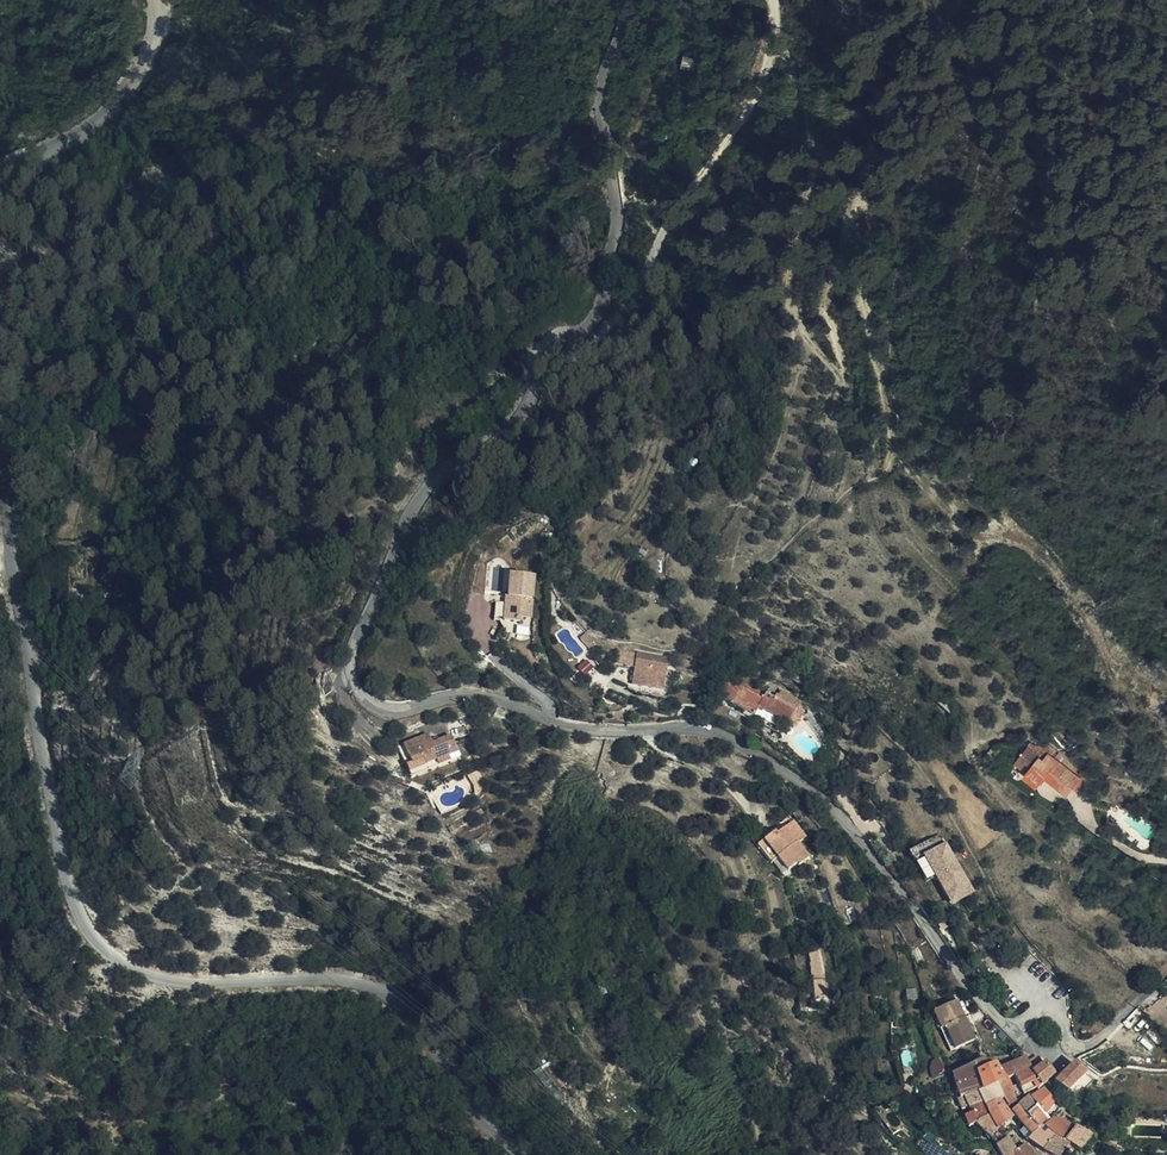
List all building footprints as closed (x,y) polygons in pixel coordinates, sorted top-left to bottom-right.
[(532,618),(536,576),(511,574),(509,596),(497,596),(495,620),(521,622),(521,617),(532,618)] [(608,634),(598,623),(597,634),(602,640),(608,634)] [(615,665),(633,668),(636,651),(618,648),(615,665)] [(664,689),(669,659),(638,654),(633,684),(664,689)] [(587,661),(579,669),(585,676),(594,668),(587,661)] [(734,700),(757,711),(761,702),(791,717),(800,699),(802,695),(791,689),(790,691),(782,687),(781,690),(778,689),(777,691),(768,687),(762,685),(756,686),(750,683),(751,681),(740,677),(738,681),(728,676),(725,682),(723,688),(721,692),(735,698),(734,700)] [(800,699),(791,717),(797,720),(806,702),(800,699)] [(777,725),(774,730),(780,733),(783,728),(777,725)] [(432,743),(428,733),(404,744),(412,764),(424,760),(428,771),(460,757),(451,735),(432,743)] [(1046,754),(1051,748),(1037,736),(1031,742),(1046,754)] [(1082,790),(1090,780),(1051,748),(1046,754),(1031,742),(1017,759),(1029,768),(1042,779),(1048,771),(1070,789),(1074,784),(1082,790)] [(923,763),(916,754),(911,758),(919,766),(923,763)] [(1039,782),(1042,779),(1029,768),(1026,771),(1039,782)] [(797,807),(790,814),(802,828),(809,822),(797,807)] [(788,811),(770,827),(772,833),(776,846),(807,834),(802,828),(790,814),(788,811)] [(772,833),(770,827),(762,833),(777,850),(776,846),(772,833)] [(776,846),(777,850),(784,845),(794,856),(802,849),(804,853),(815,843),(807,834),(776,846)] [(945,844),(940,836),(910,853),(926,881),(935,877),(951,905),(975,892),(947,843),(945,844)] [(816,998),(831,995),(822,950),(812,953),(814,962),(812,962),(813,969),(811,969),(816,998)] [(958,1000),(957,1001),(968,1027),(970,1027),(958,1000)] [(934,1010),(941,1029),(946,1028),(955,1049),(976,1040),(974,1037),(970,1027),(968,1027),(957,1001),(934,1010)] [(946,1028),(941,1029),(951,1052),(955,1049),(946,1028)] [(1001,1058),(1003,1063),(1008,1072),(1016,1068),(1026,1063),(1035,1058),(1031,1050),(1028,1045),(1001,1058)] [(1039,1045),(1031,1050),(1035,1058),(1044,1074),(1054,1065),(1046,1051),(1043,1053),(1039,1045)] [(976,1072),(978,1076),(1003,1063),(1001,1058),(1000,1053),(993,1056),(990,1047),(976,1052),(987,1066),(976,1072)] [(957,1064),(964,1083),(978,1076),(976,1072),(987,1066),(976,1052),(968,1055),(957,1064)] [(1044,1074),(1035,1058),(1026,1063),(1034,1080),(1044,1074)] [(1076,1106),(1079,1098),(1097,1080),(1074,1061),(1062,1074),(1054,1083),(1074,1095),(1070,1104),(1076,1106)] [(986,1098),(990,1104),(1003,1094),(1005,1092),(997,1078),(1008,1072),(1003,1063),(978,1076),(964,1083),(963,1083),(967,1095),(974,1091),(981,1088),(986,1098)] [(1034,1080),(1026,1063),(1016,1068),(1019,1073),(1023,1081),(1025,1085),(1034,1080)] [(1011,1078),(1008,1072),(997,1078),(1005,1092),(1010,1097),(1015,1094),(1018,1091),(1016,1086),(1011,1078)] [(1016,1086),(1023,1081),(1019,1073),(1011,1078),(1016,1086)] [(1033,1087),(1041,1093),(1049,1100),(1056,1093),(1045,1079),(1038,1086),(1033,1087)] [(1025,1085),(1023,1081),(1016,1086),(1018,1091),(1025,1085)] [(1024,1091),(1020,1095),(1028,1105),(1041,1093),(1033,1087),(1031,1085),(1024,1091)] [(970,1108),(975,1115),(981,1111),(990,1104),(986,1098),(981,1088),(974,1091),(974,1098),(968,1103),(970,1108)] [(955,1091),(943,1097),(947,1104),(959,1098),(955,1091)] [(1028,1105),(1020,1095),(1015,1101),(1031,1121),(1027,1124),(1031,1131),(1037,1135),(1057,1107),(1057,1106),(1049,1100),(1041,1093),(1028,1105)] [(1057,1106),(1057,1107),(1063,1098),(1056,1093),(1049,1100),(1057,1106)] [(990,1104),(1002,1121),(1004,1119),(1008,1124),(1017,1116),(1013,1111),(1014,1109),(1003,1094),(990,1104)] [(990,1125),(998,1132),(1005,1124),(1002,1121),(990,1104),(981,1111),(985,1118),(990,1125)] [(1057,1107),(1037,1135),(1048,1143),(1059,1131),(1062,1127),(1072,1115),(1057,1107)] [(1072,1115),(1062,1127),(1072,1135),(1080,1141),(1084,1137),(1092,1143),(1093,1140),(1095,1142),(1101,1133),(1087,1124),(1072,1115)] [(1059,1131),(1048,1143),(1060,1148),(1068,1141),(1072,1135),(1062,1127),(1059,1131)] [(1020,1154),(1028,1154),(1038,1149),(1030,1139),(1021,1128),(1013,1133),(1020,1143),(1015,1147),(1020,1154)] [(1015,1147),(1020,1143),(1013,1133),(1012,1130),(1002,1136),(1000,1137),(1006,1146),(1011,1154),(1015,1152),(1017,1154),(1016,1154),(1020,1154),(1015,1147)]
